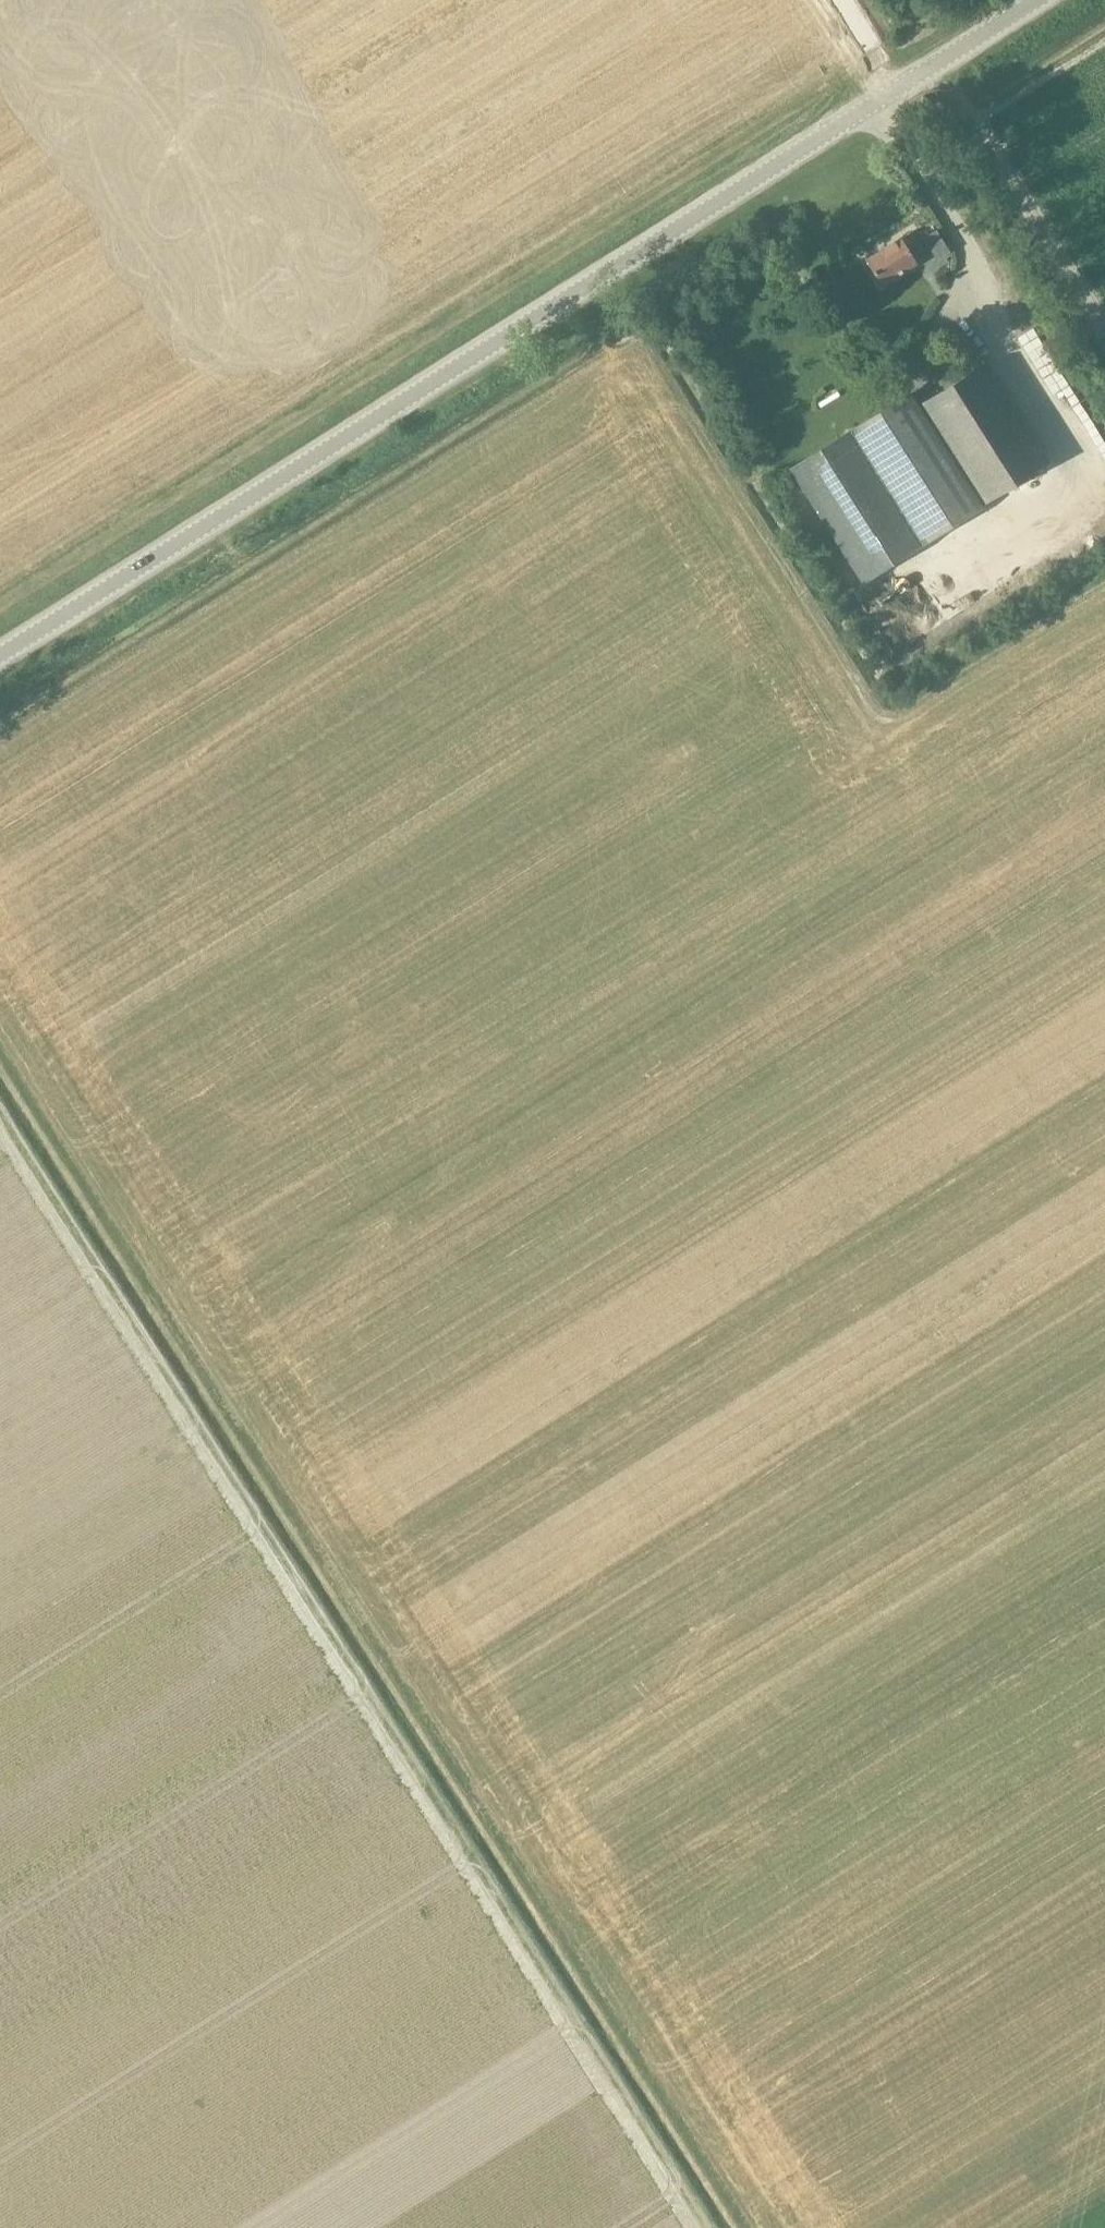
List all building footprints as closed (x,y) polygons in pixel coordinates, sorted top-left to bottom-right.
[(913,256),(924,249),(913,231),(901,238),(866,260),(882,285),(917,263),(913,256)] [(863,581),(922,543),(985,502),(1048,461),(986,364),(923,404),(922,404),(919,406),(911,394),(792,470),(863,581)]
